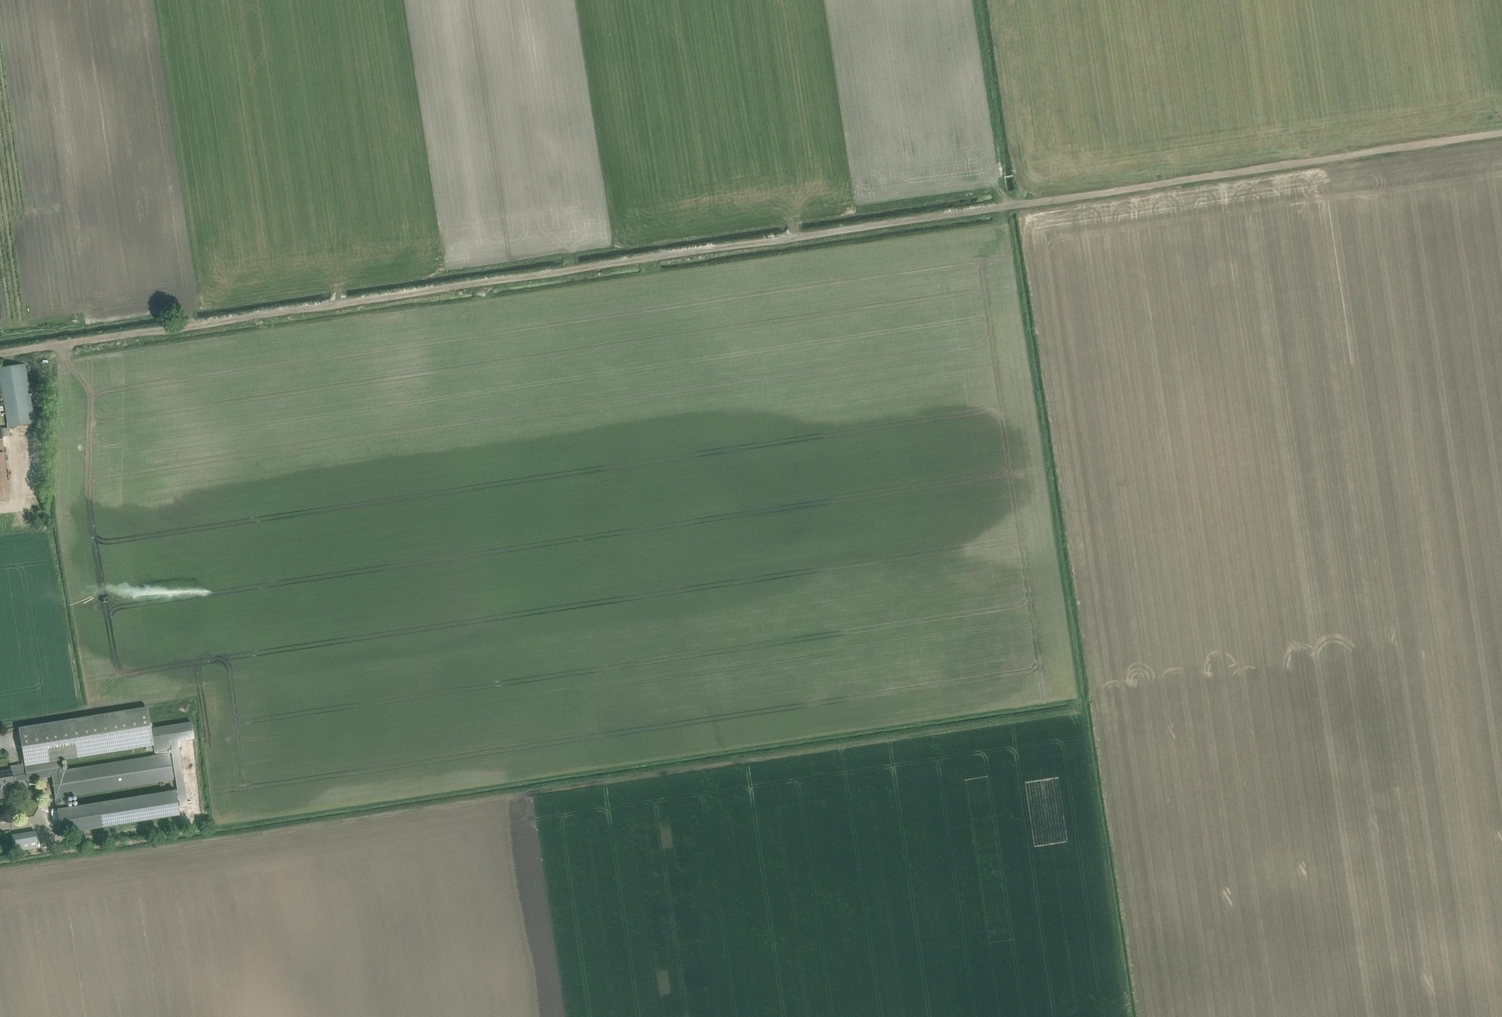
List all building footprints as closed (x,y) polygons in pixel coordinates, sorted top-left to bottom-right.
[(32,407),(26,365),(26,364),(0,368),(0,378),(6,411),(8,428),(10,427),(34,423),(32,407)] [(154,745),(155,751),(172,749),(172,751),(180,750),(179,741),(176,724),(152,728),(151,728),(153,744),(153,745),(154,745)] [(61,833),(71,832),(179,815),(176,801),(175,791),(67,808),(65,796),(173,780),(169,754),(62,771),(60,760),(25,766),(26,774),(27,779),(27,780),(40,778),(52,776),(60,824),(61,830),(61,833)] [(14,782),(12,770),(0,772),(0,798),(8,797),(5,783),(14,782)] [(14,851),(38,847),(36,831),(12,835),(14,851)]
